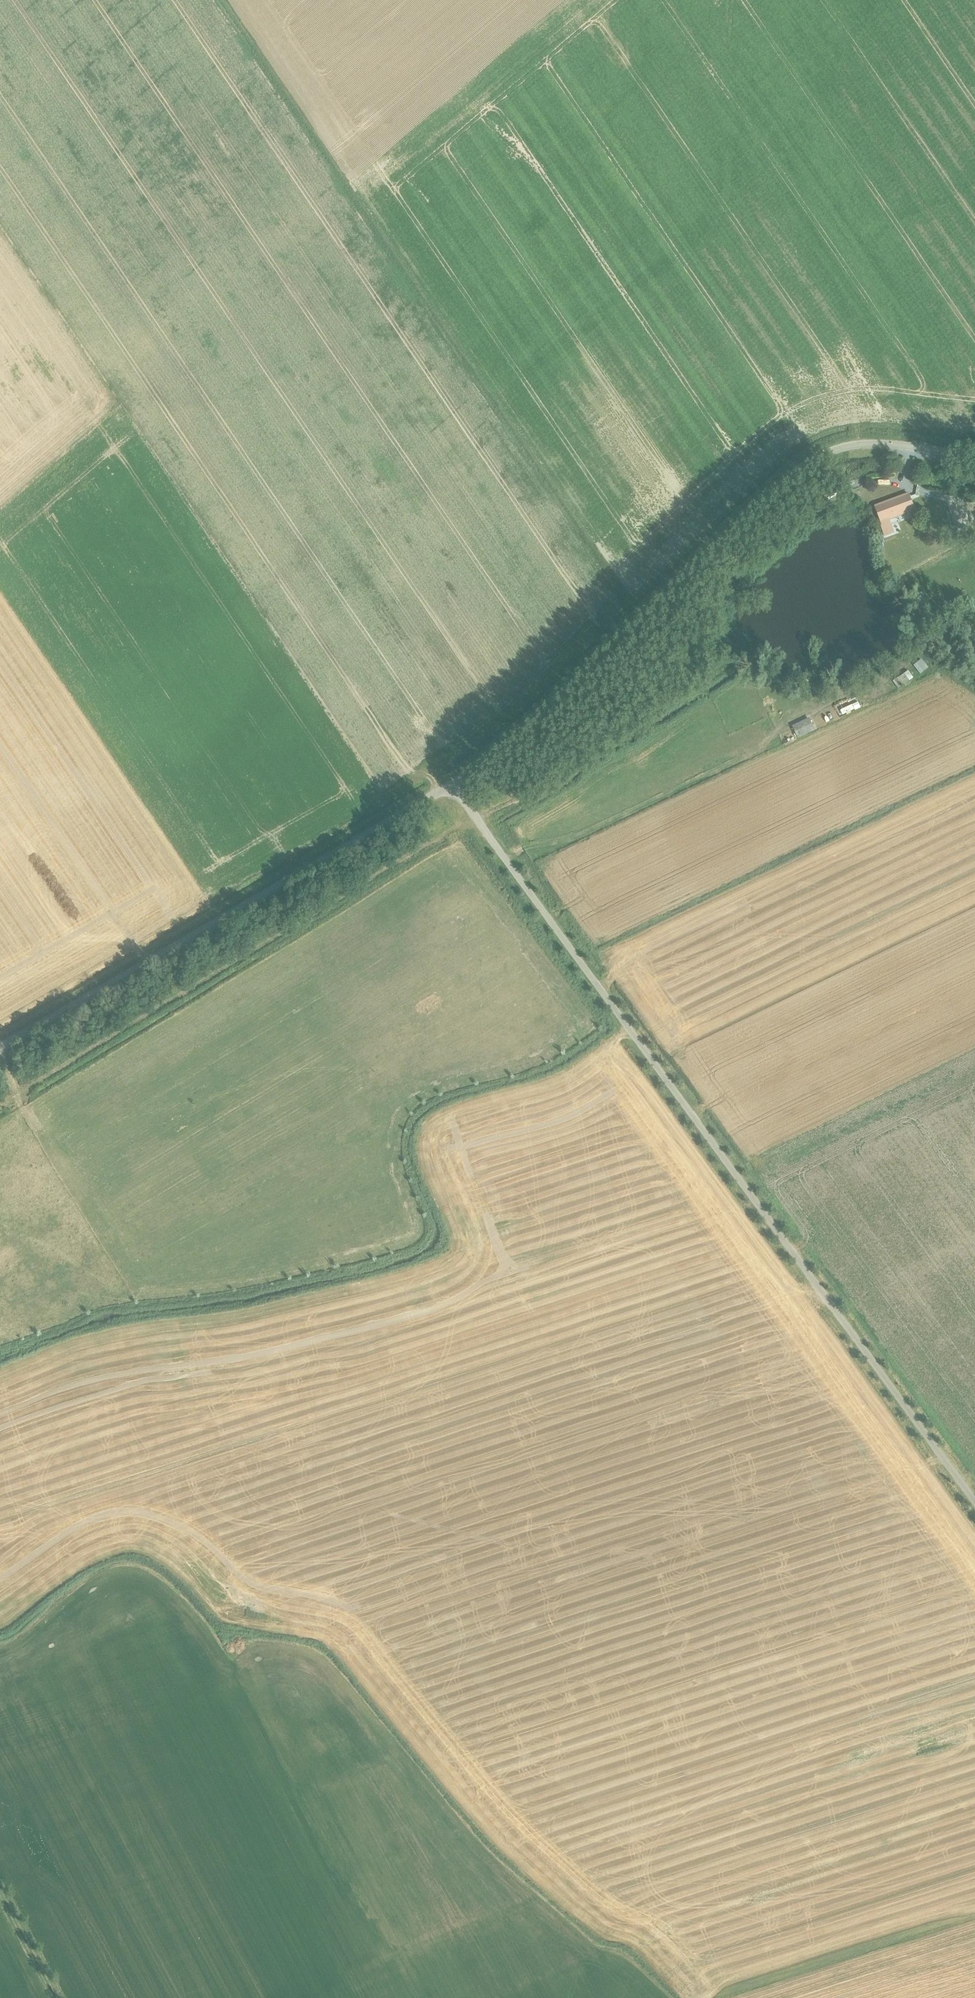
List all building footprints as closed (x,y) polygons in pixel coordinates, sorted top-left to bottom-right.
[(909,493),(876,506),(881,521),(880,521),(885,535),(894,532),(889,518),(900,514),(915,509),(913,504),(909,493)] [(973,513),(972,509),(958,513),(958,512),(950,514),(956,535),(974,529),(974,513),(973,513)] [(921,658),(900,676),(907,685),(911,682),(910,680),(913,677),(913,678),(919,673),(920,673),(928,667),(921,658)] [(906,686),(907,685),(900,676),(893,681),(898,688),(904,684),(906,686)] [(841,706),(842,711),(862,708),(859,693),(849,695),(851,705),(841,706)] [(827,722),(836,718),(834,712),(825,715),(827,722)] [(791,726),(797,738),(815,729),(808,717),(791,726)]
